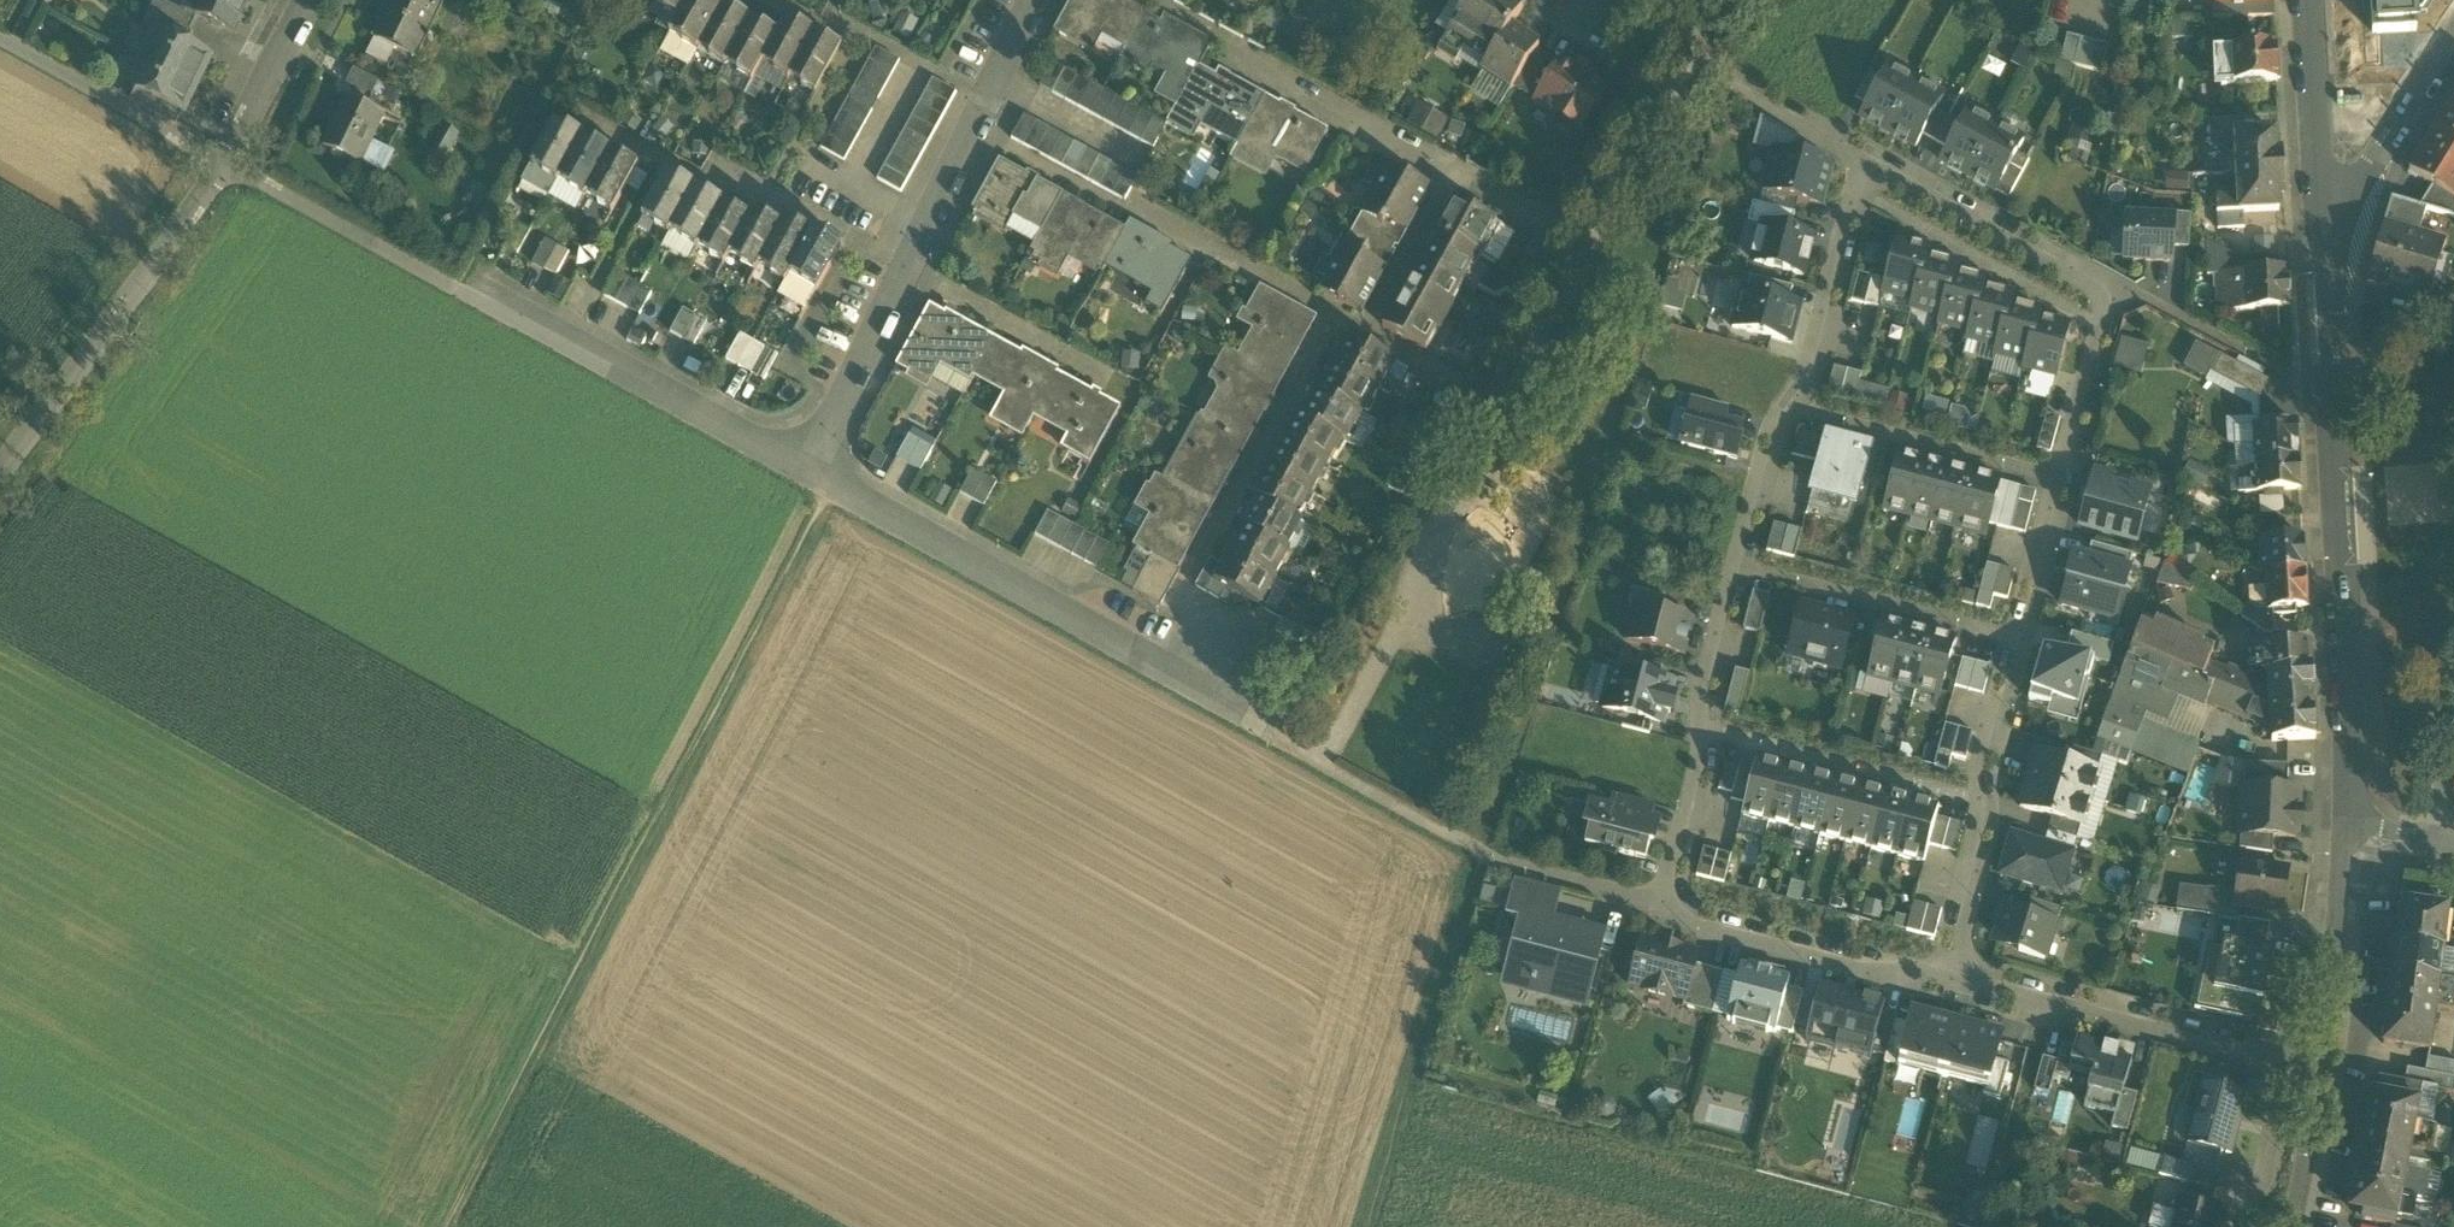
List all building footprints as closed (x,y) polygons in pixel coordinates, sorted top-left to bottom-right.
[(196,15),(213,23),(223,28),(234,33),(249,0),(203,0),(196,15)] [(374,39),(395,49),(398,42),(414,50),(410,56),(413,57),(441,0),(393,0),(374,39)] [(652,1),(666,8),(664,11),(678,19),(689,0),(652,0),(652,1)] [(671,33),(684,40),(683,43),(696,51),(722,5),(723,2),(719,0),(689,0),(678,19),(671,33)] [(1136,0),(1071,0),(1054,31),(1086,49),(1098,28),(1129,44),(1145,15),(1149,7),(1136,0)] [(1467,4),(1449,32),(1492,58),(1510,30),(1523,9),(1508,0),(1470,0),(1467,4)] [(2213,19),(2238,19),(2272,18),(2274,18),(2273,1),(2272,1),(2272,0),(2213,0),(2213,19)] [(2373,36),(2419,34),(2418,16),(2429,15),(2437,0),(2371,0),(2373,36)] [(197,19),(157,1),(151,14),(190,33),(197,19)] [(722,5),(698,48),(712,56),(710,58),(724,66),(749,20),(750,18),(737,10),(735,13),(722,5)] [(151,14),(144,28),(155,34),(156,32),(187,47),(193,34),(190,33),(151,14)] [(1129,44),(1120,61),(1144,75),(1154,58),(1176,70),(1173,75),(1189,84),(1199,67),(1213,42),(1196,33),(1193,38),(1162,21),(1160,24),(1145,15),(1129,44)] [(1281,30),(1293,38),(1304,23),(1292,15),(1281,30)] [(799,26),(786,19),(778,33),(762,62),(776,69),(774,72),(783,77),(788,79),(789,77),(813,34),(814,31),(801,23),(799,26)] [(749,20),(725,63),(739,71),(738,73),(751,81),(754,77),(762,62),(778,33),(764,25),(763,28),(749,20)] [(223,28),(213,23),(210,28),(220,33),(223,28)] [(1539,48),(1510,30),(1492,58),(1483,72),(1511,90),(1512,88),(1525,68),(1526,68),(1536,52),(1539,48)] [(187,47),(156,32),(155,34),(143,59),(197,85),(210,58),(187,47)] [(813,34),(789,77),(803,84),(801,86),(815,94),(842,46),(828,38),(826,41),(813,34)] [(2081,39),(2067,36),(2060,63),(2074,66),(2081,39)] [(2095,43),(2081,39),(2074,66),(2088,70),(2095,43)] [(2109,47),(2095,43),(2088,70),(2102,74),(2109,47)] [(900,62),(876,49),(870,61),(893,74),(900,62)] [(2274,49),(2232,51),(2233,86),(2276,84),(2274,49)] [(2232,51),(2213,51),(2214,78),(2221,78),(2221,86),(2233,86),(2232,51)] [(1536,52),(1526,68),(1525,68),(1512,88),(1525,96),(1549,60),(1536,52)] [(197,85),(143,59),(130,86),(137,90),(183,112),(184,112),(197,85)] [(893,74),(870,61),(863,74),(886,87),(893,74)] [(762,62),(754,77),(776,89),(783,77),(774,72),(776,69),(762,62)] [(1053,63),(1040,86),(1053,93),(1066,70),(1053,63)] [(1576,71),(1563,63),(1537,104),(1557,116),(1555,119),(1557,126),(1563,131),(1571,129),(1573,127),(1579,131),(1605,90),(1592,82),(1596,76),(1579,65),(1576,71)] [(1225,82),(1199,67),(1189,84),(1167,124),(1189,136),(1199,118),(1220,130),(1217,136),(1237,147),(1266,96),(1229,76),(1225,82)] [(1916,82),(1888,67),(1881,80),(1867,106),(1860,118),(1869,123),(1880,129),(1888,133),(1916,82)] [(1066,70),(1053,93),(1065,100),(1078,77),(1066,70)] [(378,83),(352,71),(346,84),(371,96),(378,83)] [(1881,80),(1869,73),(1855,99),(1867,106),(1881,80)] [(886,87),(863,74),(856,86),(879,99),(886,87)] [(1078,77),(1065,100),(1078,107),(1091,84),(1078,77)] [(956,93),(933,80),(926,92),(950,105),(956,93)] [(1943,98),(1916,82),(1888,133),(1906,144),(1907,144),(1915,148),(1922,136),(1936,111),(1943,98)] [(1091,84),(1078,107),(1090,114),(1103,91),(1091,84)] [(879,99),(856,86),(849,99),(872,112),(879,99)] [(183,112),(137,90),(131,101),(176,126),(183,112)] [(1103,91),(1090,114),(1103,121),(1116,98),(1103,91)] [(950,105),(926,92),(919,105),(943,118),(950,105)] [(1329,131),(1266,96),(1237,147),(1233,154),(1265,172),(1277,149),(1309,166),(1329,131)] [(383,116),(346,97),(321,147),(359,165),(383,116)] [(1116,98),(1103,121),(1116,128),(1129,105),(1116,98)] [(872,112),(849,99),(842,112),(865,125),(872,112)] [(1425,131),(1434,109),(1415,102),(1407,124),(1425,131)] [(943,118),(919,105),(912,118),(936,130),(943,118)] [(1129,105),(1116,128),(1128,135),(1141,112),(1129,105)] [(2448,110),(2435,131),(2453,143),(2453,114),(2448,110)] [(1936,111),(1922,136),(1935,143),(1949,117),(1936,111)] [(1996,127),(1969,111),(1961,125),(1948,150),(1941,162),(1960,173),(1968,177),(1996,127)] [(865,125),(842,112),(835,124),(858,137),(865,125)] [(1154,118),(1141,112),(1128,135),(1141,142),(1154,118)] [(1037,122),(1024,115),(1011,139),(1024,146),(1037,122)] [(1961,125),(1949,117),(1935,143),(1948,150),(1961,125)] [(936,130),(912,118),(905,130),(929,143),(936,130)] [(1154,118),(1141,142),(1153,149),(1166,125),(1154,118)] [(1799,139),(1761,118),(1753,148),(1774,153),(1793,158),(1794,156),(1799,139)] [(1049,129),(1037,122),(1024,146),(1036,153),(1049,129)] [(567,132),(553,124),(530,165),(532,166),(545,173),(543,176),(557,183),(558,180),(581,139),(583,136),(569,128),(567,132)] [(858,137),(835,124),(828,137),(851,150),(858,137)] [(2237,124),(2210,125),(2211,149),(2222,149),(2222,156),(2237,155),(2236,137),(2238,137),(2237,124)] [(2010,135),(1996,127),(1968,177),(1976,182),(1987,188),(1996,193),(2017,155),(2024,142),(2010,135)] [(1049,129),(1036,153),(1049,160),(1062,136),(1049,129)] [(929,143),(905,130),(898,143),(922,156),(929,143)] [(2435,131),(2422,151),(2453,171),(2453,143),(2435,131)] [(1062,136),(1049,160),(1062,167),(1075,143),(1062,136)] [(2238,137),(2236,137),(2237,155),(2238,174),(2282,172),(2281,152),(2275,152),(2275,136),(2238,137)] [(851,150),(828,137),(821,149),(845,162),(851,150)] [(594,147),(581,139),(558,180),(571,187),(569,190),(584,198),(586,196),(608,155),(610,151),(596,143),(594,147)] [(922,156),(898,143),(891,155),(915,168),(922,156)] [(1087,150),(1075,143),(1062,167),(1074,173),(1087,150)] [(1087,150),(1074,173),(1087,180),(1100,157),(1087,150)] [(2422,151),(2409,172),(2432,187),(2453,200),(2453,171),(2422,151)] [(1824,164),(1794,156),(1793,158),(1774,153),(1764,191),(1799,200),(1822,207),(1832,168),(1823,166),(1824,164)] [(608,155),(586,196),(598,202),(596,205),(611,214),(637,167),(623,159),(621,162),(608,155)] [(915,168),(891,155),(884,168),(908,181),(915,168)] [(2029,161),(2017,155),(1996,193),(2008,199),(2029,161)] [(1100,157),(1087,180),(1100,187),(1113,164),(1100,157)] [(1063,195),(999,160),(971,211),(994,223),(1001,211),(1042,233),(1062,196),(1063,195)] [(1113,164),(1100,187),(1112,194),(1125,171),(1113,164)] [(1390,165),(1355,228),(1394,250),(1395,248),(1398,249),(1432,188),(1390,165)] [(545,173),(532,166),(523,182),(550,196),(557,183),(543,176),(545,173)] [(908,181),(884,168),(877,180),(901,193),(908,181)] [(1125,171),(1112,194),(1125,201),(1138,178),(1125,171)] [(2282,172),(2238,174),(2239,195),(2240,213),(2244,213),(2279,211),(2278,195),(2283,194),(2282,172)] [(680,183),(666,175),(643,218),(657,225),(655,228),(669,236),(670,233),(694,190),(695,188),(681,180),(680,183)] [(2187,176),(2173,175),(2172,190),(2186,191),(2187,176)] [(2432,187),(2420,207),(2450,216),(2453,218),(2453,200),(2432,187)] [(708,198),(694,190),(670,233),(683,240),(682,243),(696,251),(698,248),(720,207),(723,203),(709,195),(708,198)] [(1799,200),(1764,191),(1761,205),(1795,214),(1799,200)] [(2239,195),(2217,197),(2218,214),(2240,213),(2239,195)] [(1082,208),(1062,196),(1042,233),(1028,258),(1055,273),(1068,248),(1086,258),(1084,263),(1102,273),(1108,262),(1126,229),(1083,205),(1082,208)] [(1497,223),(1453,199),(1443,217),(1447,220),(1439,233),(1476,253),(1483,240),(1487,241),(1497,223)] [(2425,211),(2392,200),(2385,222),(2419,233),(2425,211)] [(1761,205),(1753,203),(1748,223),(1762,227),(1762,226),(1790,233),(1795,214),(1761,205)] [(733,214),(720,207),(698,248),(711,255),(709,258),(723,266),(729,255),(750,218),(735,211),(733,214)] [(2240,213),(2218,214),(2219,231),(2245,229),(2244,213),(2240,213)] [(764,222),(752,215),(750,218),(729,255),(742,262),(740,265),(755,274),(759,266),(781,226),(766,218),(764,222)] [(2191,216),(2172,215),(2172,219),(2173,219),(2172,249),(2189,249),(2191,216)] [(2172,219),(2127,217),(2125,261),(2171,263),(2172,249),(2173,219),(2172,219)] [(1164,239),(1131,221),(1126,229),(1108,262),(1127,273),(1131,267),(1142,273),(1137,284),(1152,292),(1146,303),(1163,313),(1193,260),(1162,243),(1164,239)] [(2419,233),(2385,222),(2368,281),(2425,300),(2444,241),(2419,233)] [(796,230),(783,223),(781,226),(759,266),(772,273),(770,276),(785,284),(813,233),(798,225),(796,230)] [(1497,223),(1487,241),(1483,240),(1476,253),(1495,264),(1513,232),(1497,223)] [(1790,233),(1762,226),(1762,227),(1753,263),(1804,276),(1813,239),(1790,233)] [(1394,250),(1355,228),(1320,291),(1362,314),(1396,253),(1393,252),(1394,250)] [(827,239),(814,232),(813,233),(785,284),(779,296),(806,311),(843,244),(828,236),(827,239)] [(1476,253),(1439,233),(1431,249),(1427,247),(1418,263),(1461,287),(1470,271),(1467,269),(1476,253)] [(544,240),(531,263),(544,270),(557,247),(544,240)] [(1929,249),(1897,240),(1886,282),(1883,294),(1913,302),(1914,302),(1926,256),(1927,256),(1929,249)] [(569,254),(557,247),(544,270),(556,277),(569,254)] [(1927,256),(1926,256),(1914,302),(1913,302),(1911,309),(1941,317),(1942,317),(1954,271),(1955,272),(1957,264),(1927,256)] [(2236,259),(2207,261),(2207,276),(2215,276),(2236,275),(2236,273),(2236,259)] [(1461,287),(1418,263),(1408,282),(1411,284),(1404,297),(1441,317),(1448,303),(1451,305),(1461,287)] [(2287,270),(2244,273),(2236,273),(2236,275),(2215,276),(2217,311),(2228,310),(2228,312),(2289,309),(2287,270)] [(1955,272),(1954,271),(1942,317),(1941,317),(1939,325),(1969,333),(1970,333),(1982,287),(1983,287),(1985,280),(1955,272)] [(641,287),(617,273),(604,297),(628,310),(641,287)] [(1873,278),(1859,274),(1851,302),(1865,306),(1873,278)] [(1793,288),(1751,277),(1747,291),(1789,302),(1793,288)] [(1665,278),(1660,306),(1678,310),(1683,281),(1665,278)] [(1886,282),(1873,278),(1865,306),(1879,309),(1883,294),(1886,282)] [(665,300),(641,287),(628,310),(652,323),(665,300)] [(1317,318),(1260,287),(1246,312),(1264,321),(1243,360),(1282,381),(1317,318)] [(1983,287),(1982,287),(1970,333),(1969,333),(1967,340),(1997,348),(1998,348),(2010,302),(2011,303),(2013,295),(1983,287)] [(1747,291),(1738,289),(1731,314),(1736,316),(1732,328),(1790,344),(1801,305),(1789,302),(1747,291)] [(1441,317),(1404,297),(1396,311),(1393,309),(1383,327),(1426,350),(1435,334),(1432,332),(1441,317)] [(2011,303),(2010,302),(1998,348),(1997,348),(1995,356),(2025,364),(2026,364),(2038,318),(2039,318),(2041,311),(2011,303)] [(953,318),(930,306),(896,367),(925,383),(939,359),(973,378),(975,374),(994,339),(954,316),(953,318)] [(684,310),(671,333),(683,340),(696,317),(684,310)] [(696,317),(683,340),(695,346),(708,323),(696,317)] [(2039,318),(2038,318),(2026,364),(2025,364),(2023,371),(2055,380),(2069,326),(2039,318)] [(753,343),(740,336),(727,359),(740,366),(753,343)] [(1393,360),(1350,336),(1338,357),(1336,356),(1332,363),(1380,389),(1388,375),(1385,374),(1393,360)] [(2139,375),(2148,345),(2120,336),(2111,366),(2139,375)] [(1058,373),(994,339),(975,374),(1013,395),(998,423),(1023,436),(1036,413),(1058,373)] [(777,356),(753,343),(740,366),(764,379),(777,356)] [(2210,353),(2197,346),(2185,369),(2207,380),(2210,373),(2211,373),(2210,373),(2211,371),(2203,367),(2210,353)] [(1243,360),(1225,350),(1211,376),(1226,384),(1224,387),(1226,388),(1207,423),(1245,443),(1247,445),(1282,381),(1243,360)] [(2268,381),(2219,356),(2218,357),(2210,353),(2203,367),(2211,371),(2210,373),(2211,373),(2210,373),(2259,399),(2268,381)] [(1380,389),(1332,363),(1328,370),(1331,371),(1320,391),(1362,415),(1370,401),(1372,403),(1380,389)] [(1848,371),(1834,367),(1826,395),(1840,399),(1848,371)] [(1862,375),(1848,371),(1840,399),(1854,403),(1862,375)] [(1121,408),(1058,373),(1036,413),(1075,435),(1066,452),(1090,465),(1121,408)] [(1320,391),(1316,389),(1312,397),(1313,398),(1302,417),(1342,439),(1345,440),(1352,427),(1355,429),(1362,415),(1320,391)] [(1728,408),(1684,396),(1680,410),(1689,413),(1724,422),(1728,408)] [(1724,422),(1689,413),(1681,445),(1737,460),(1742,441),(1739,440),(1743,427),(1724,422)] [(1302,417),(1298,415),(1287,435),(1284,433),(1280,440),(1283,442),(1326,466),(1329,467),(1336,455),(1334,454),(1342,439),(1302,417)] [(2038,450),(2051,454),(2061,418),(2048,415),(2038,450)] [(1207,423),(1197,417),(1182,444),(1195,451),(1175,487),(1213,508),(1234,469),(1232,467),(1245,443),(1207,423)] [(2279,419),(2260,420),(2260,427),(2234,428),(2235,449),(2256,460),(2298,457),(2297,444),(2298,444),(2297,425),(2279,426),(2279,419)] [(1813,432),(1799,428),(1791,456),(1805,459),(1813,432)] [(1827,435),(1813,432),(1805,459),(1819,463),(1827,435)] [(1871,447),(1827,435),(1819,463),(1812,491),(1856,503),(1871,447)] [(934,449),(910,436),(897,459),(921,472),(934,449)] [(1326,466),(1283,442),(1271,462),(1269,460),(1265,467),(1312,493),(1314,494),(1321,482),(1318,480),(1326,466)] [(1923,461),(1899,454),(1884,510),(1909,517),(1923,461)] [(2298,457),(2256,460),(2256,469),(2258,492),(2265,492),(2265,499),(2283,498),(2283,491),(2300,490),(2298,457)] [(1947,467),(1923,461),(1909,517),(1932,523),(1947,467)] [(1947,467),(1932,523),(1956,529),(1970,473),(1947,467)] [(1312,493),(1268,469),(1257,489),(1254,488),(1250,495),(1258,499),(1299,522),(1306,510),(1304,509),(1312,493)] [(2256,469),(2237,470),(2239,493),(2258,492),(2256,469)] [(997,484),(973,471),(961,494),(984,508),(997,484)] [(2116,477),(2094,472),(2080,526),(2138,542),(2151,493),(2129,487),(2128,493),(2113,489),(2116,477)] [(2001,481),(1970,473),(1956,529),(1986,537),(1989,524),(2001,481)] [(1175,487),(1156,477),(1142,502),(1158,511),(1137,549),(1152,558),(1178,571),(1179,569),(1213,508),(1175,487)] [(2011,529),(2022,489),(2001,483),(1989,524),(2011,529)] [(2223,501),(2188,484),(2185,492),(2193,497),(2191,501),(2217,513),(2223,501)] [(2022,489),(2011,531),(2025,534),(2036,492),(2022,489)] [(1299,522),(1258,499),(1247,520),(1245,518),(1241,525),(1245,527),(1288,551),(1294,539),(1292,538),(1300,522),(1299,522)] [(1072,526),(1048,513),(1035,536),(1059,549),(1072,526)] [(1766,551),(1780,555),(1788,528),(1774,524),(1766,551)] [(1085,533),(1073,526),(1060,549),(1072,556),(1085,533)] [(1288,551),(1245,527),(1234,547),(1231,546),(1227,553),(1275,579),(1283,566),(1281,564),(1288,551)] [(1780,555),(1795,559),(1802,532),(1788,528),(1780,555)] [(2286,531),(2267,533),(2267,540),(2259,541),(2261,573),(2266,573),(2305,570),(2303,538),(2286,539),(2286,531)] [(1098,540),(1085,533),(1072,556),(1085,563),(1098,540)] [(1098,540),(1085,563),(1098,570),(1111,546),(1098,540)] [(2088,559),(2129,570),(2133,556),(2092,544),(2088,559)] [(1275,579),(1227,553),(1220,565),(1220,566),(1223,568),(1234,574),(1221,597),(1234,604),(1242,601),(1244,598),(1260,607),(1267,593),(1270,594),(1278,581),(1275,579)] [(2118,609),(2129,570),(2088,559),(2074,555),(2060,606),(2090,614),(2093,602),(2118,609)] [(1178,571),(1152,558),(1141,579),(1168,594),(1181,570),(1179,569),(1178,571)] [(1220,565),(1211,560),(1196,588),(1209,595),(1223,568),(1220,566),(1220,565)] [(2001,569),(1987,565),(1976,607),(1990,610),(1994,596),(2001,569)] [(2194,585),(2164,565),(2156,585),(2191,592),(2194,585)] [(2015,572),(2001,569),(1994,596),(2008,600),(2015,572)] [(2305,570),(2266,573),(2268,610),(2273,610),(2273,617),(2297,616),(2296,609),(2307,608),(2305,570)] [(1168,594),(1141,579),(1134,592),(1161,607),(1168,594)] [(1665,598),(1633,589),(1628,607),(1635,609),(1636,607),(1661,614),(1665,598)] [(1770,597),(1753,593),(1744,630),(1760,634),(1770,597)] [(1853,619),(1802,606),(1791,649),(1810,654),(1808,662),(1840,670),(1853,619)] [(1661,614),(1636,607),(1635,609),(1627,641),(1683,656),(1692,622),(1661,614)] [(1306,633),(1282,620),(1275,632),(1299,645),(1306,633)] [(1907,628),(1883,622),(1868,678),(1892,684),(1907,628)] [(2181,632),(2156,622),(2153,629),(2141,625),(2131,650),(2167,665),(2181,632)] [(1931,634),(1907,628),(1892,684),(1916,690),(1931,634)] [(2205,641),(2181,632),(2167,665),(2202,681),(2209,665),(2213,654),(2201,649),(2205,641)] [(1955,641),(1931,634),(1916,690),(1940,697),(1955,641)] [(2072,634),(2066,652),(2093,660),(2108,665),(2113,646),(2072,634)] [(2066,652),(2043,645),(2029,700),(2049,707),(2047,716),(2078,724),(2093,660),(2066,652)] [(2310,646),(2259,652),(2261,677),(2268,676),(2268,691),(2269,710),(2313,705),(2310,646)] [(2143,722),(2146,714),(2167,723),(2176,699),(2203,711),(2208,701),(2214,686),(2202,681),(2167,665),(2131,650),(2102,725),(2138,737),(2143,722)] [(1618,671),(1658,681),(1661,668),(1622,657),(1618,671)] [(1976,664),(1963,660),(1955,688),(1969,692),(1976,664)] [(1990,667),(1976,664),(1969,692),(1983,695),(1990,667)] [(2268,691),(2209,665),(2202,681),(2214,686),(2269,710),(2268,691)] [(1658,681),(1612,669),(1602,708),(1663,724),(1673,686),(1658,681)] [(1749,674),(1735,671),(1725,712),(1738,716),(1749,674)] [(2269,710),(2214,686),(2208,701),(2224,708),(2223,710),(2261,727),(2262,735),(2271,734),(2269,710)] [(2313,705),(2269,710),(2271,734),(2272,744),(2316,740),(2315,705),(2313,705)] [(2138,737),(2132,754),(2188,775),(2199,745),(2143,722),(2138,737)] [(2132,754),(2138,737),(2102,725),(2096,742),(2132,754)] [(1937,753),(1952,757),(1959,729),(1945,726),(1937,753)] [(1973,733),(1959,729),(1952,757),(1966,761),(1973,733)] [(2102,758),(2074,749),(2070,763),(2097,771),(2102,758)] [(2070,763),(2037,753),(2029,781),(2089,799),(2097,771),(2070,763)] [(1784,767),(1757,760),(1745,805),(1742,817),(1769,824),(1784,767)] [(1740,767),(1726,763),(1719,791),(1733,794),(1738,773),(1740,767)] [(2288,766),(2244,764),(2243,790),(2287,792),(2288,766)] [(1809,774),(1784,767),(1769,824),(1794,830),(1809,774)] [(1752,777),(1738,773),(1733,794),(1731,801),(1745,805),(1752,777)] [(1835,781),(1809,774),(1794,830),(1820,837),(1835,781)] [(1860,788),(1835,781),(1820,837),(1846,844),(1860,788)] [(2089,799),(2029,781),(2021,808),(2053,818),(2081,827),(2089,799)] [(1886,794),(1860,788),(1846,844),(1871,850),(1886,794)] [(2287,792),(2243,790),(2241,836),(2273,837),(2296,839),(2297,828),(2300,828),(2301,813),(2297,813),(2298,793),(2287,792)] [(1886,794),(1871,850),(1897,857),(1912,801),(1886,794)] [(1650,806),(1615,797),(1611,811),(1647,820),(1650,806)] [(1939,808),(1912,801),(1897,857),(1924,864),(1929,847),(1936,819),(1939,808)] [(1611,811),(1593,806),(1587,827),(1590,827),(1585,845),(1601,849),(1600,854),(1616,858),(1617,853),(1646,861),(1650,843),(1653,844),(1658,823),(1611,811)] [(2081,827),(2053,818),(2049,832),(2076,840),(2081,827)] [(1950,822),(1936,819),(1929,847),(1943,850),(1950,822)] [(1964,826),(1950,822),(1943,850),(1957,854),(1964,826)] [(2076,840),(2049,832),(2044,846),(2072,854),(2076,840)] [(2044,846),(2012,836),(2000,876),(2060,894),(2072,854),(2044,846)] [(2273,837),(2241,836),(2240,850),(2272,855),(2273,837)] [(1717,853),(1704,849),(1696,877),(1710,880),(1717,853)] [(1731,856),(1717,853),(1710,880),(1724,884),(1731,856)] [(2287,872),(2242,866),(2237,901),(2236,906),(2239,906),(2281,912),(2287,872)] [(1559,895),(1517,884),(1509,914),(1524,918),(1524,916),(1551,923),(1559,895)] [(2160,890),(2147,885),(2141,900),(2154,906),(2160,890)] [(2208,890),(2180,887),(2176,911),(2206,915),(2206,914),(2237,919),(2239,906),(2236,906),(2237,901),(2208,897),(2208,890)] [(2060,910),(2031,901),(2027,915),(2055,924),(2060,910)] [(2448,908),(2402,902),(2396,943),(2439,949),(2443,950),(2448,908)] [(1928,907),(1914,904),(1906,932),(1920,935),(1928,907)] [(1942,911),(1928,907),(1920,935),(1934,939),(1942,911)] [(2027,915),(2007,909),(1997,941),(2020,948),(2019,953),(2044,960),(2055,924),(2027,915)] [(1551,923),(1524,916),(1524,918),(1510,972),(1532,978),(1528,991),(1583,1005),(1598,949),(1579,944),(1582,931),(1551,923)] [(2239,921),(2235,944),(2267,950),(2272,925),(2239,921)] [(1680,950),(1662,945),(1661,946),(1643,941),(1630,988),(1643,991),(1643,992),(1673,1000),(1673,999),(1685,1002),(1686,1002),(1696,966),(1698,956),(1680,951),(1680,950)] [(2235,944),(2224,942),(2223,949),(2214,990),(2257,999),(2263,1000),(2273,951),(2267,950),(2235,944)] [(2439,949),(2397,944),(2393,974),(2435,979),(2439,949)] [(2257,999),(2214,990),(2223,949),(2208,946),(2195,1010),(2252,1021),(2257,999)] [(1724,974),(1696,966),(1686,1002),(1685,1002),(1683,1008),(1713,1015),(1724,974)] [(1784,978),(1746,968),(1747,967),(1741,966),(1726,1021),(1733,1023),(1733,1025),(1768,1034),(1768,1032),(1775,1034),(1776,1031),(1787,989),(1790,979),(1784,977),(1784,978)] [(2435,979),(2393,974),(2389,1003),(2431,1009),(2435,979)] [(2435,979),(2431,1009),(2435,1010),(2453,1012),(2453,1002),(2453,982),(2435,979)] [(1804,1041),(1868,1059),(1870,1054),(1881,1012),(1883,1003),(1819,986),(1804,1041)] [(1803,994),(1787,989),(1776,1031),(1792,1035),(1803,994)] [(2389,1003),(2383,1045),(2429,1051),(2435,1010),(2431,1009),(2389,1003)] [(1958,1023),(1913,1011),(1909,1026),(1898,1066),(1942,1078),(1958,1023)] [(1886,1058),(1896,1022),(1897,1016),(1881,1012),(1870,1054),(1886,1058)] [(1886,1058),(1884,1064),(1898,1067),(1898,1066),(1909,1026),(1896,1022),(1886,1058)] [(2003,1035),(1958,1023),(1942,1078),(1988,1091),(1995,1063),(2003,1035)] [(2078,1038),(2075,1049),(2061,1046),(2057,1063),(2058,1063),(2054,1078),(2068,1082),(2071,1072),(2092,1077),(2084,1108),(2114,1116),(2117,1117),(2123,1092),(2134,1054),(2078,1038)] [(2057,1063),(2043,1059),(2034,1092),(2049,1096),(2054,1078),(2058,1063),(2057,1063)] [(2429,1059),(2426,1073),(2453,1078),(2453,1063),(2429,1059)] [(2009,1067),(1995,1063),(1986,1097),(2000,1101),(2009,1067)] [(2407,1069),(2405,1083),(2404,1084),(2422,1088),(2437,1091),(2453,1095),(2453,1078),(2426,1073),(2407,1069)] [(2405,1083),(2379,1079),(2376,1094),(2384,1096),(2384,1094),(2399,1097),(2399,1099),(2418,1102),(2419,1103),(2422,1088),(2404,1084),(2405,1083)] [(2243,1094),(2204,1084),(2189,1143),(2231,1154),(2237,1131),(2234,1130),(2243,1094)] [(2137,1096),(2123,1092),(2117,1117),(2114,1116),(2111,1129),(2127,1133),(2137,1096)] [(2376,1094),(2374,1094),(2369,1116),(2370,1117),(2413,1125),(2418,1102),(2399,1099),(2399,1097),(2384,1094),(2384,1096),(2376,1094)] [(2413,1125),(2370,1117),(2363,1152),(2408,1161),(2414,1125),(2413,1125)] [(2437,1129),(2415,1125),(2408,1161),(2430,1165),(2432,1155),(2447,1158),(2451,1133),(2437,1130),(2437,1129)] [(2122,1150),(2108,1146),(2104,1160),(2118,1164),(2122,1150)] [(2408,1161),(2363,1152),(2356,1187),(2401,1196),(2406,1170),(2408,1161)] [(2220,1174),(2191,1167),(2187,1184),(2216,1192),(2220,1174)] [(2427,1174),(2406,1170),(2401,1196),(2417,1199),(2417,1200),(2422,1200),(2427,1174)] [(2216,1192),(2187,1184),(2182,1202),(2203,1207),(2204,1203),(2212,1205),(2216,1192)] [(2356,1187),(2351,1210),(2364,1212),(2363,1214),(2381,1217),(2382,1216),(2396,1219),(2401,1196),(2356,1187)] [(2417,1199),(2401,1196),(2396,1219),(2413,1222),(2417,1200),(2417,1199)] [(2176,1200),(2172,1213),(2172,1215),(2175,1215),(2172,1226),(2218,1226),(2223,1208),(2212,1205),(2204,1203),(2203,1207),(2182,1202),(2176,1200)] [(2155,1209),(2150,1226),(2172,1226),(2175,1215),(2172,1215),(2172,1213),(2155,1209)] [(2382,1216),(2381,1217),(2363,1214),(2362,1221),(2391,1226),(2394,1226),(2396,1219),(2382,1216)]
